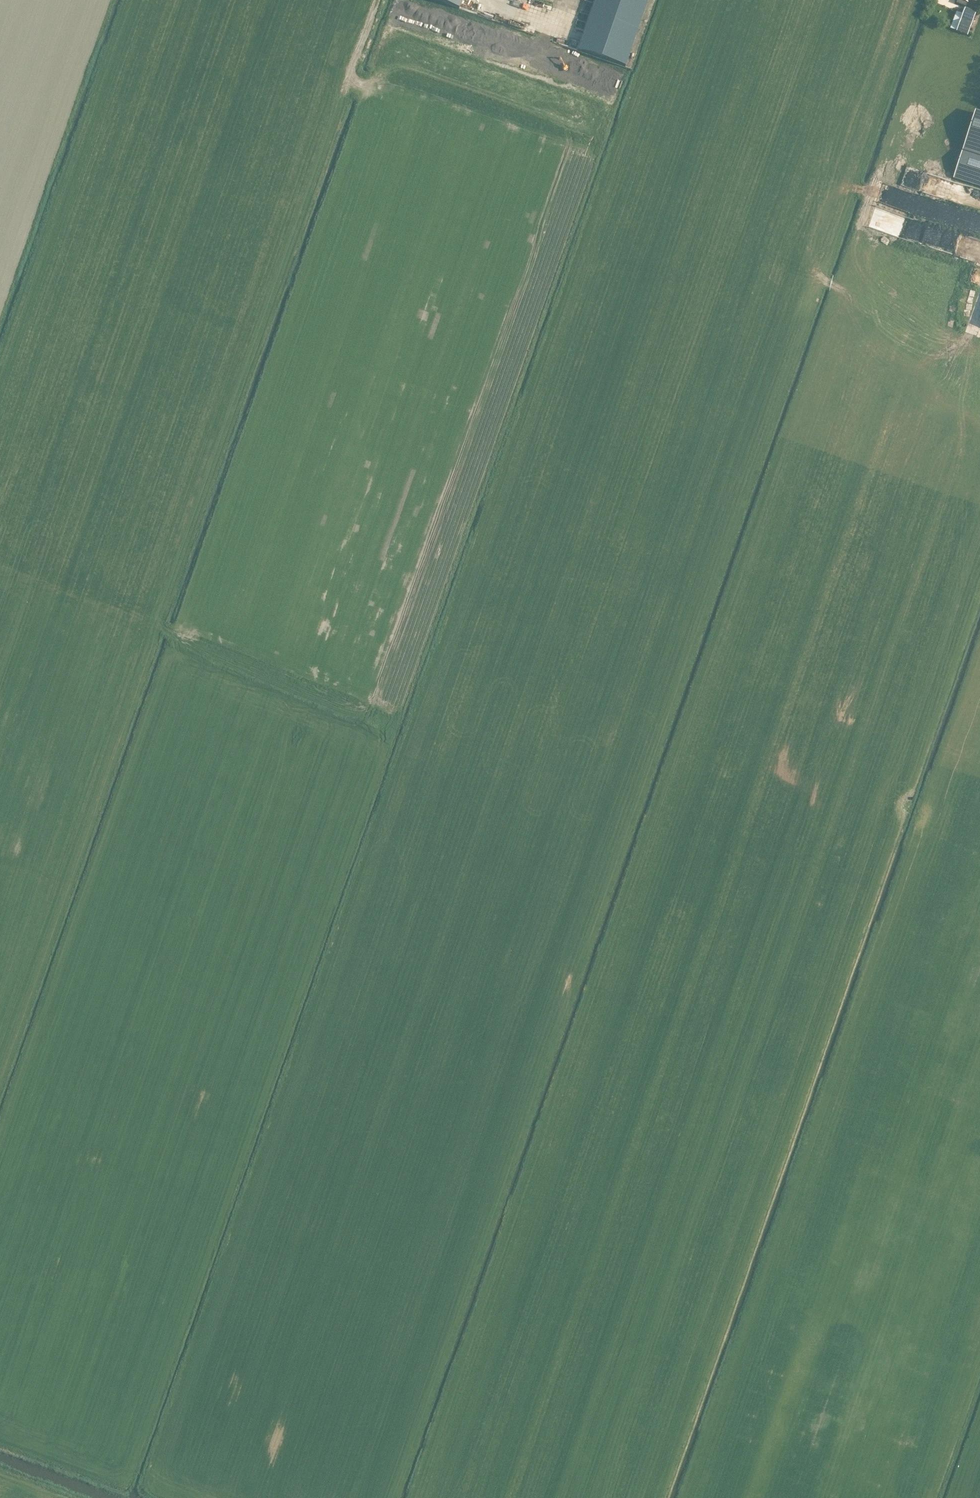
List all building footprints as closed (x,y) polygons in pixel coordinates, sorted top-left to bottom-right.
[(577,50),(625,66),(647,0),(594,0),(577,50)] [(950,27),(967,34),(976,11),(965,7),(962,13),(956,10),(950,27)] [(537,12),(537,28),(546,28),(546,12),(537,12)] [(953,176),(979,185),(979,113),(974,111),(960,152),(958,160),(953,176)] [(943,200),(942,199),(943,194),(937,193),(935,204),(942,205),(943,200)] [(937,221),(932,240),(979,253),(979,232),(937,221)]
